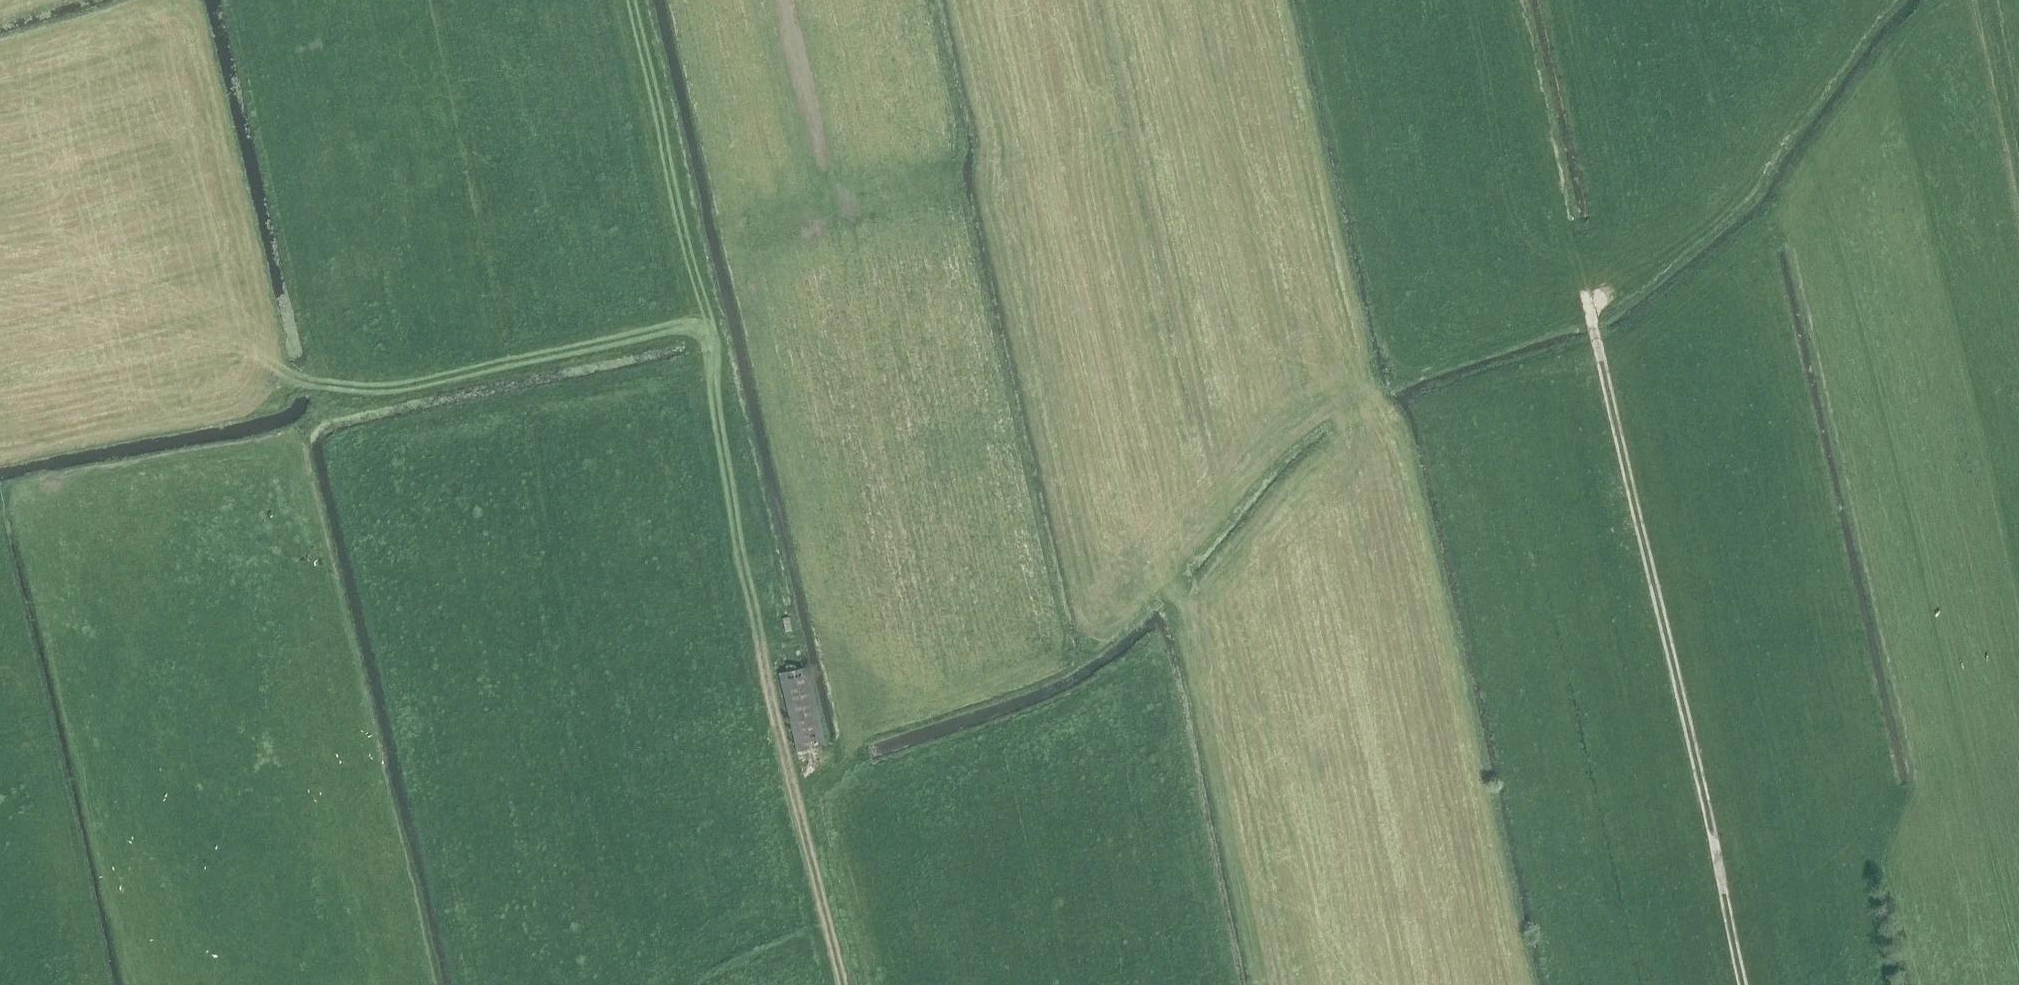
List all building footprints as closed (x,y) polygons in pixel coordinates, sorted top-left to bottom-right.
[(825,745),(807,666),(778,673),(796,752),(825,745)]
